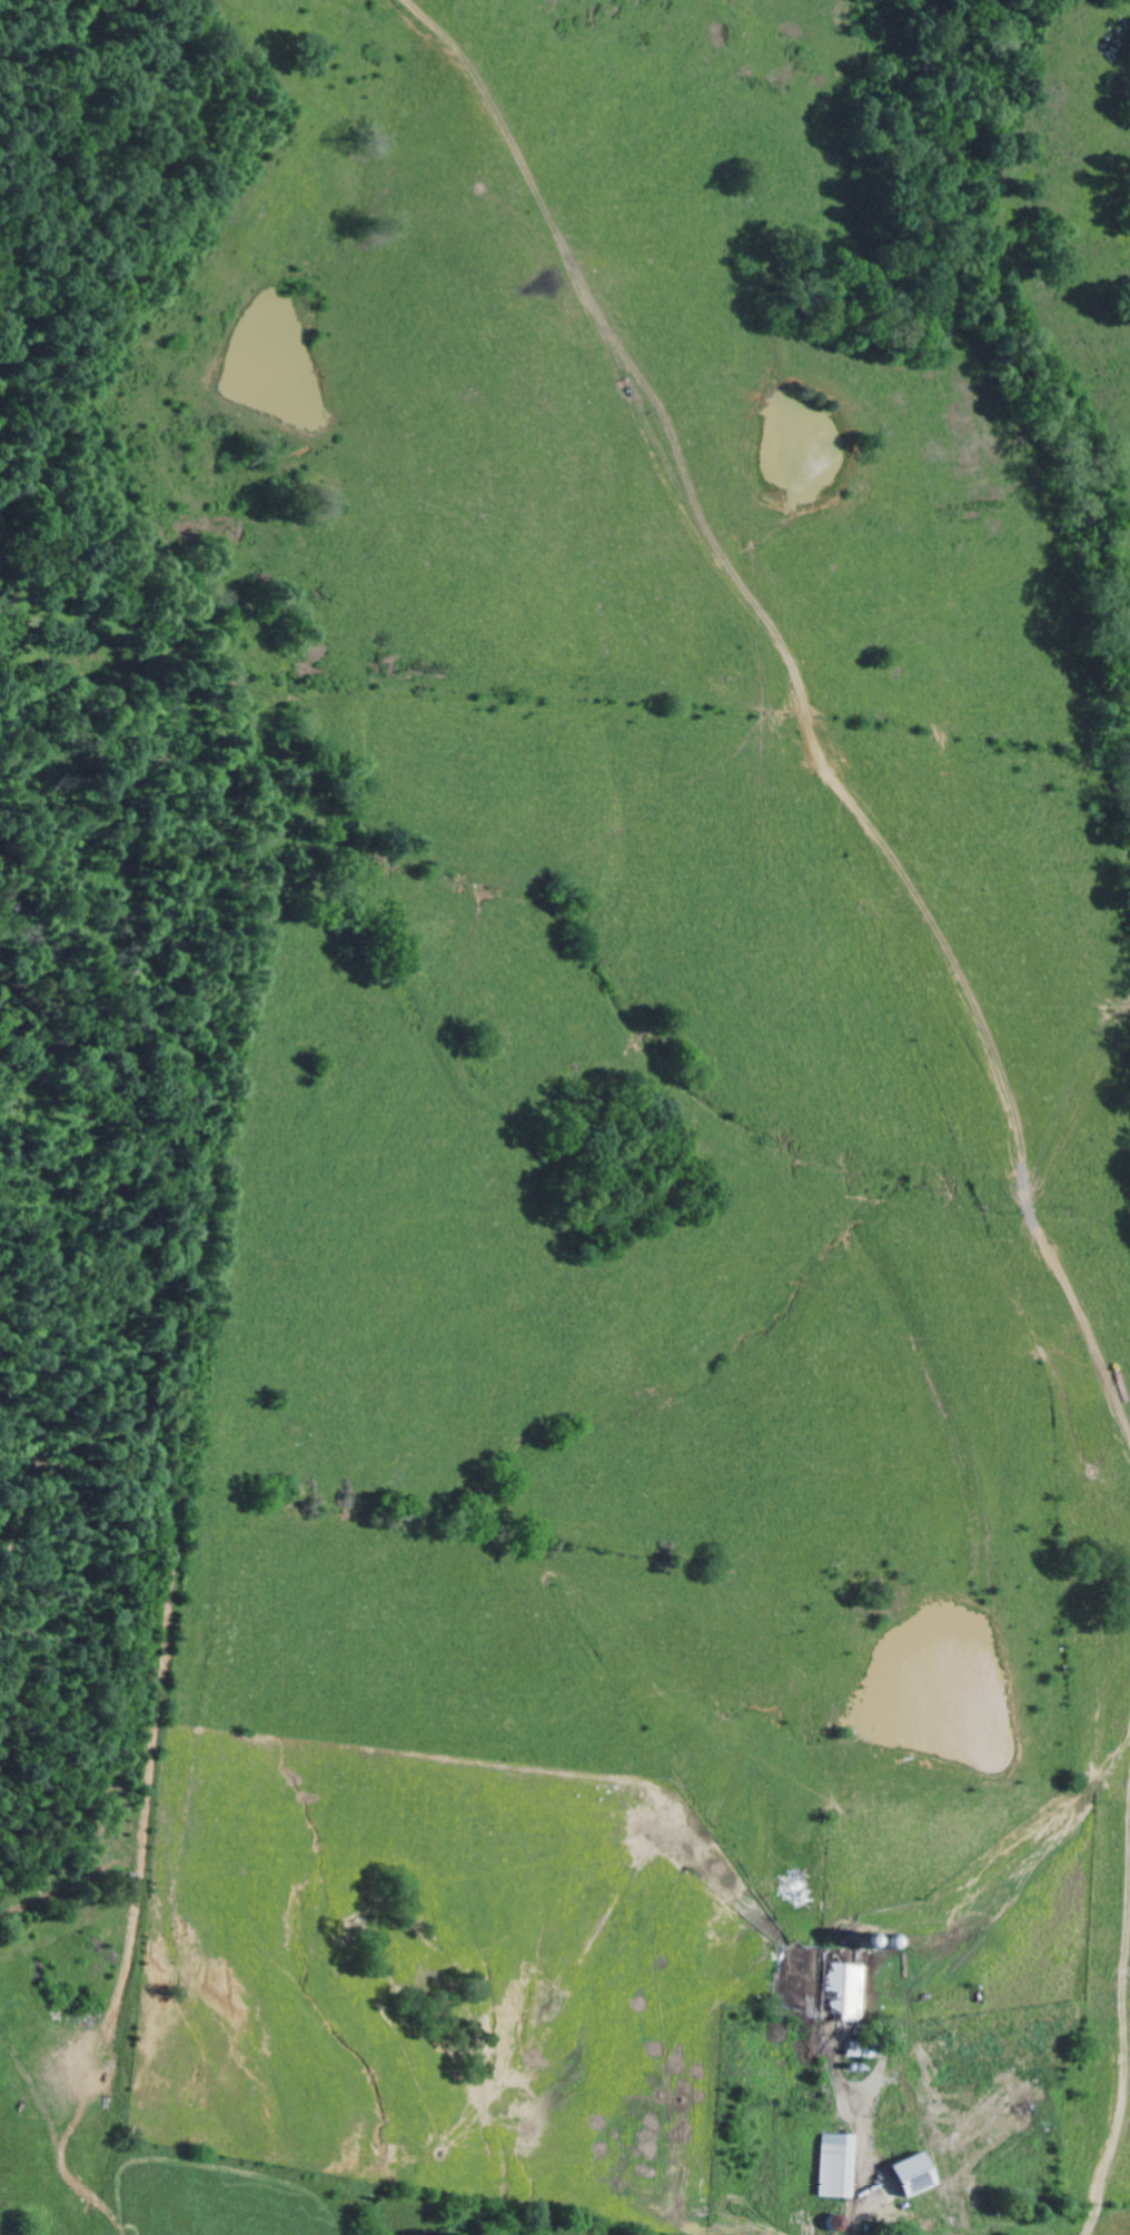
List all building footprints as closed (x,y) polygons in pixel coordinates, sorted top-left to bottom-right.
[(773,1946),(769,2018),(858,2023),(862,1940),(833,1938),(832,1950),(773,1946)] [(848,2136),(817,2135),(815,2198),(845,2200),(848,2136)]
